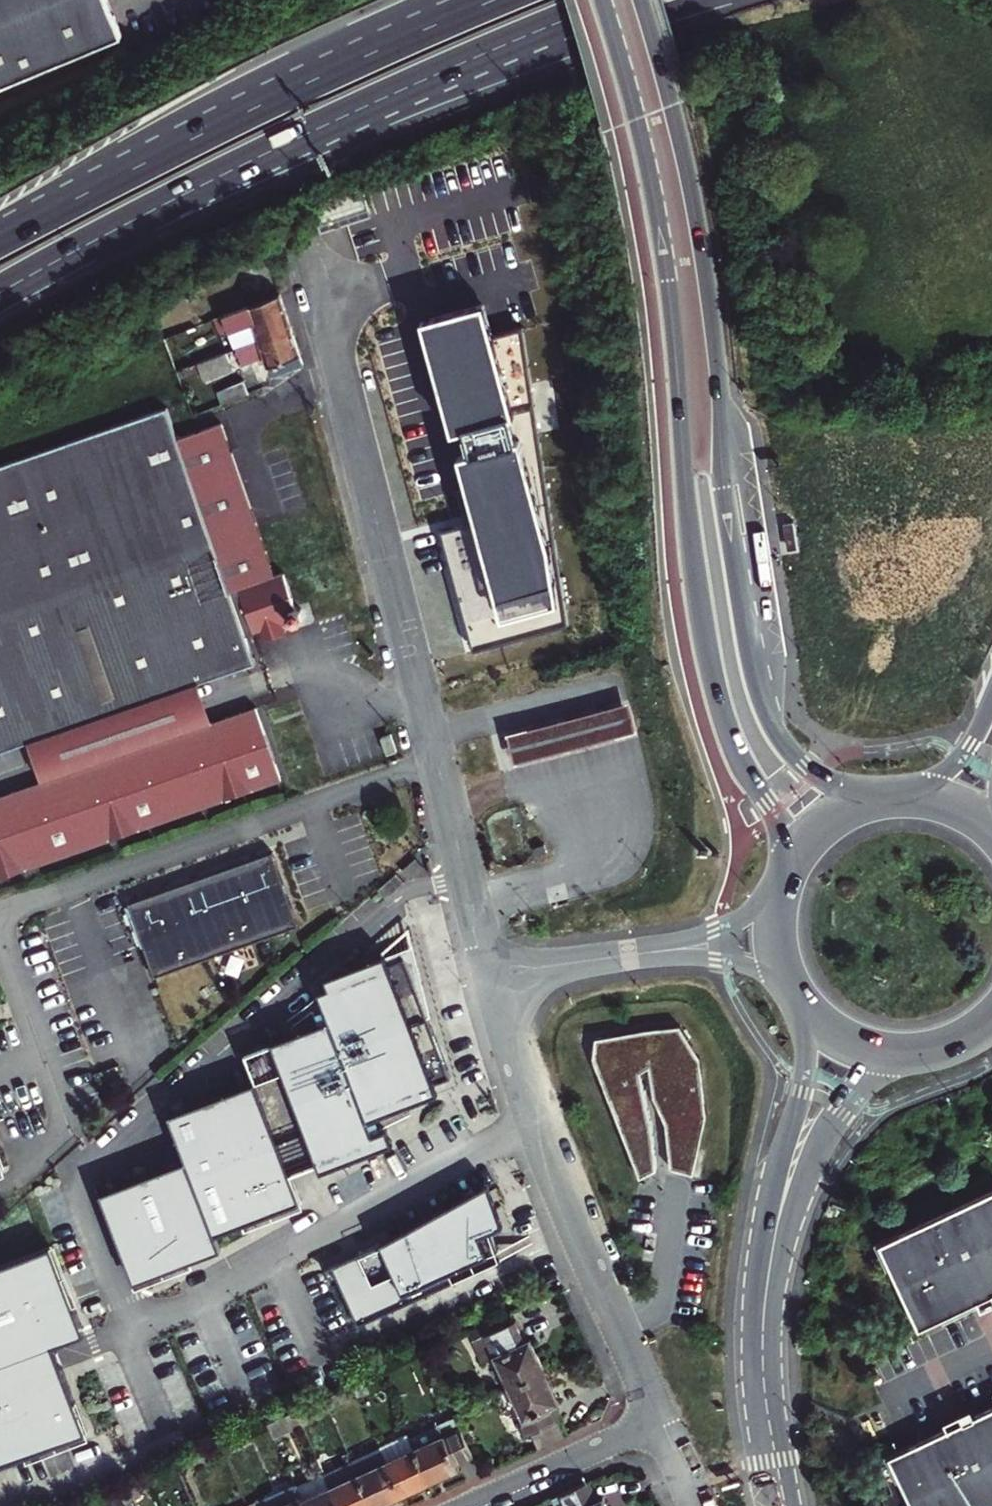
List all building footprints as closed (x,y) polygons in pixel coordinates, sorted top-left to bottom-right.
[(125,34),(110,0),(0,0),(0,86),(125,34)] [(258,324),(265,343),(295,330),(282,295),(231,316),(236,332),(258,324)] [(493,334),(485,304),(421,321),(476,523),(443,532),(475,650),(566,625),(523,326),(493,334)] [(265,343),(244,350),(250,369),(271,363),(277,380),(306,369),(295,330),(265,343)] [(234,354),(206,366),(212,385),(241,374),(234,354)] [(219,413),(248,402),(243,386),(214,397),(219,413)] [(167,406),(0,465),(0,752),(37,739),(202,681),(258,661),(248,632),(177,437),(167,406)] [(222,422),(177,437),(248,632),(263,627),(283,620),(290,618),(302,621),(309,619),(312,613),(310,605),(302,603),(290,568),(281,571),(222,422)] [(283,620),(263,627),(266,637),(286,631),(283,620)] [(51,778),(215,720),(202,681),(37,739),(51,778)] [(282,779),(257,705),(215,720),(51,778),(0,795),(0,874),(282,779)] [(543,848),(533,851),(535,858),(545,856),(543,848)] [(271,852),(132,903),(158,977),(299,924),(271,852)] [(404,955),(426,1013),(429,1012),(408,924),(379,950),(379,952),(325,974),(328,984),(404,955)] [(426,1013),(404,955),(328,984),(317,988),(318,991),(329,1016),(319,1020),(243,1050),(255,1079),(278,1138),(291,1169),(318,1160),(323,1168),(394,1140),(388,1123),(381,1126),(374,1129),(365,1108),(432,1080),(450,1073),(426,1013)] [(329,1016),(318,991),(311,998),(319,1020),(329,1016)] [(645,1029),(596,1038),(592,1057),(640,1178),(656,1170),(652,1131),(640,1073),(648,1069),(653,1097),(666,1124),(671,1169),(692,1174),(707,1114),(699,1056),(679,1027),(645,1029)] [(278,1138),(255,1079),(171,1112),(188,1157),(193,1170),(278,1138)] [(374,1129),(381,1126),(376,1114),(436,1090),(432,1080),(365,1108),(374,1129)] [(11,1169),(0,1138),(0,1173),(11,1169)] [(278,1138),(193,1170),(216,1232),(301,1198),(291,1169),(278,1138)] [(193,1170),(188,1157),(102,1190),(137,1280),(221,1246),(216,1232),(193,1170)] [(381,1240),(332,1262),(360,1321),(505,1255),(491,1226),(504,1221),(489,1180),(381,1240)] [(882,1246),(922,1330),(981,1303),(991,1297),(991,1194),(882,1246)] [(52,1245),(0,1264),(0,1364),(57,1343),(87,1331),(52,1245)] [(981,1303),(984,1309),(991,1306),(991,1297),(981,1303)] [(509,1385),(544,1368),(528,1336),(524,1338),(514,1317),(508,1312),(468,1331),(481,1358),(493,1352),(509,1385)] [(0,1364),(0,1465),(90,1431),(57,1343),(0,1364)] [(530,1448),(567,1431),(553,1400),(558,1398),(544,1368),(509,1385),(523,1415),(516,1418),(530,1448)] [(891,1456),(915,1505),(991,1505),(991,1409),(977,1416),(951,1428),(891,1456)] [(974,1409),(948,1421),(951,1428),(977,1416),(974,1409)] [(295,1410),(265,1423),(272,1436),(301,1421),(295,1410)] [(474,1455),(461,1426),(444,1434),(438,1421),(409,1435),(430,1480),(459,1467),(457,1462),(474,1455)] [(430,1480),(409,1435),(381,1448),(402,1494),(430,1480)] [(381,1448),(353,1461),(359,1473),(374,1505),(375,1505),(402,1494),(381,1448)] [(330,1485),(359,1473),(353,1461),(325,1474),(330,1485)] [(177,1467),(159,1475),(164,1485),(182,1478),(177,1467)] [(330,1485),(340,1505),(374,1505),(359,1473),(330,1485)] [(330,1485),(325,1474),(296,1487),(302,1499),(330,1485)] [(556,1493),(562,1505),(613,1505),(607,1494),(603,1495),(594,1475),(556,1493)] [(302,1499),(296,1487),(295,1483),(249,1504),(250,1505),(305,1505),(302,1499)] [(330,1485),(302,1499),(305,1505),(340,1505),(330,1485)] [(103,1502),(105,1505),(126,1505),(124,1502),(121,1495),(103,1502)]
